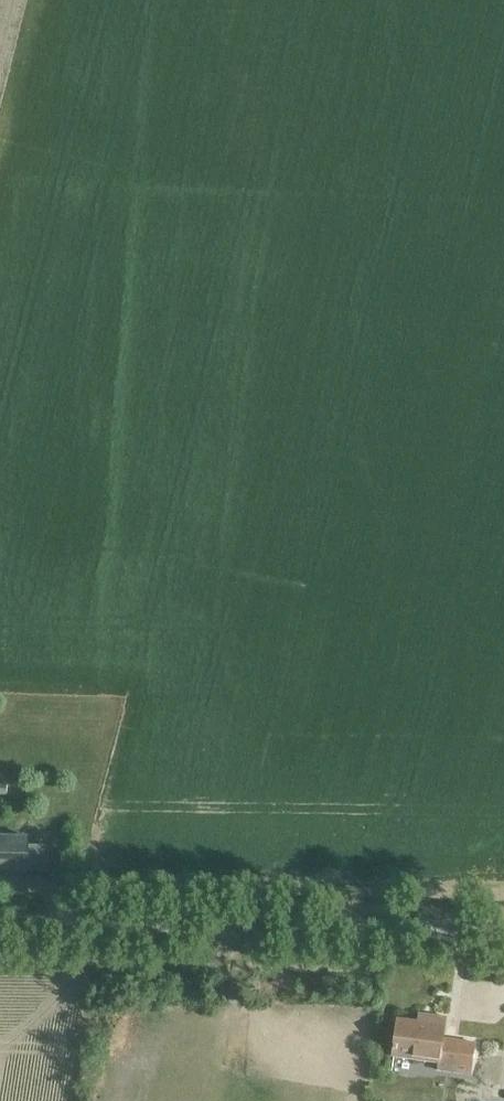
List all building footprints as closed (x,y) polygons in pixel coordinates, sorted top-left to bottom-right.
[(48,845),(28,845),(28,837),(0,836),(0,870),(48,870),(48,845)] [(471,1074),(476,1043),(444,1039),(447,1019),(427,1016),(426,1022),(395,1018),(391,1055),(439,1061),(438,1070),(471,1074)]
